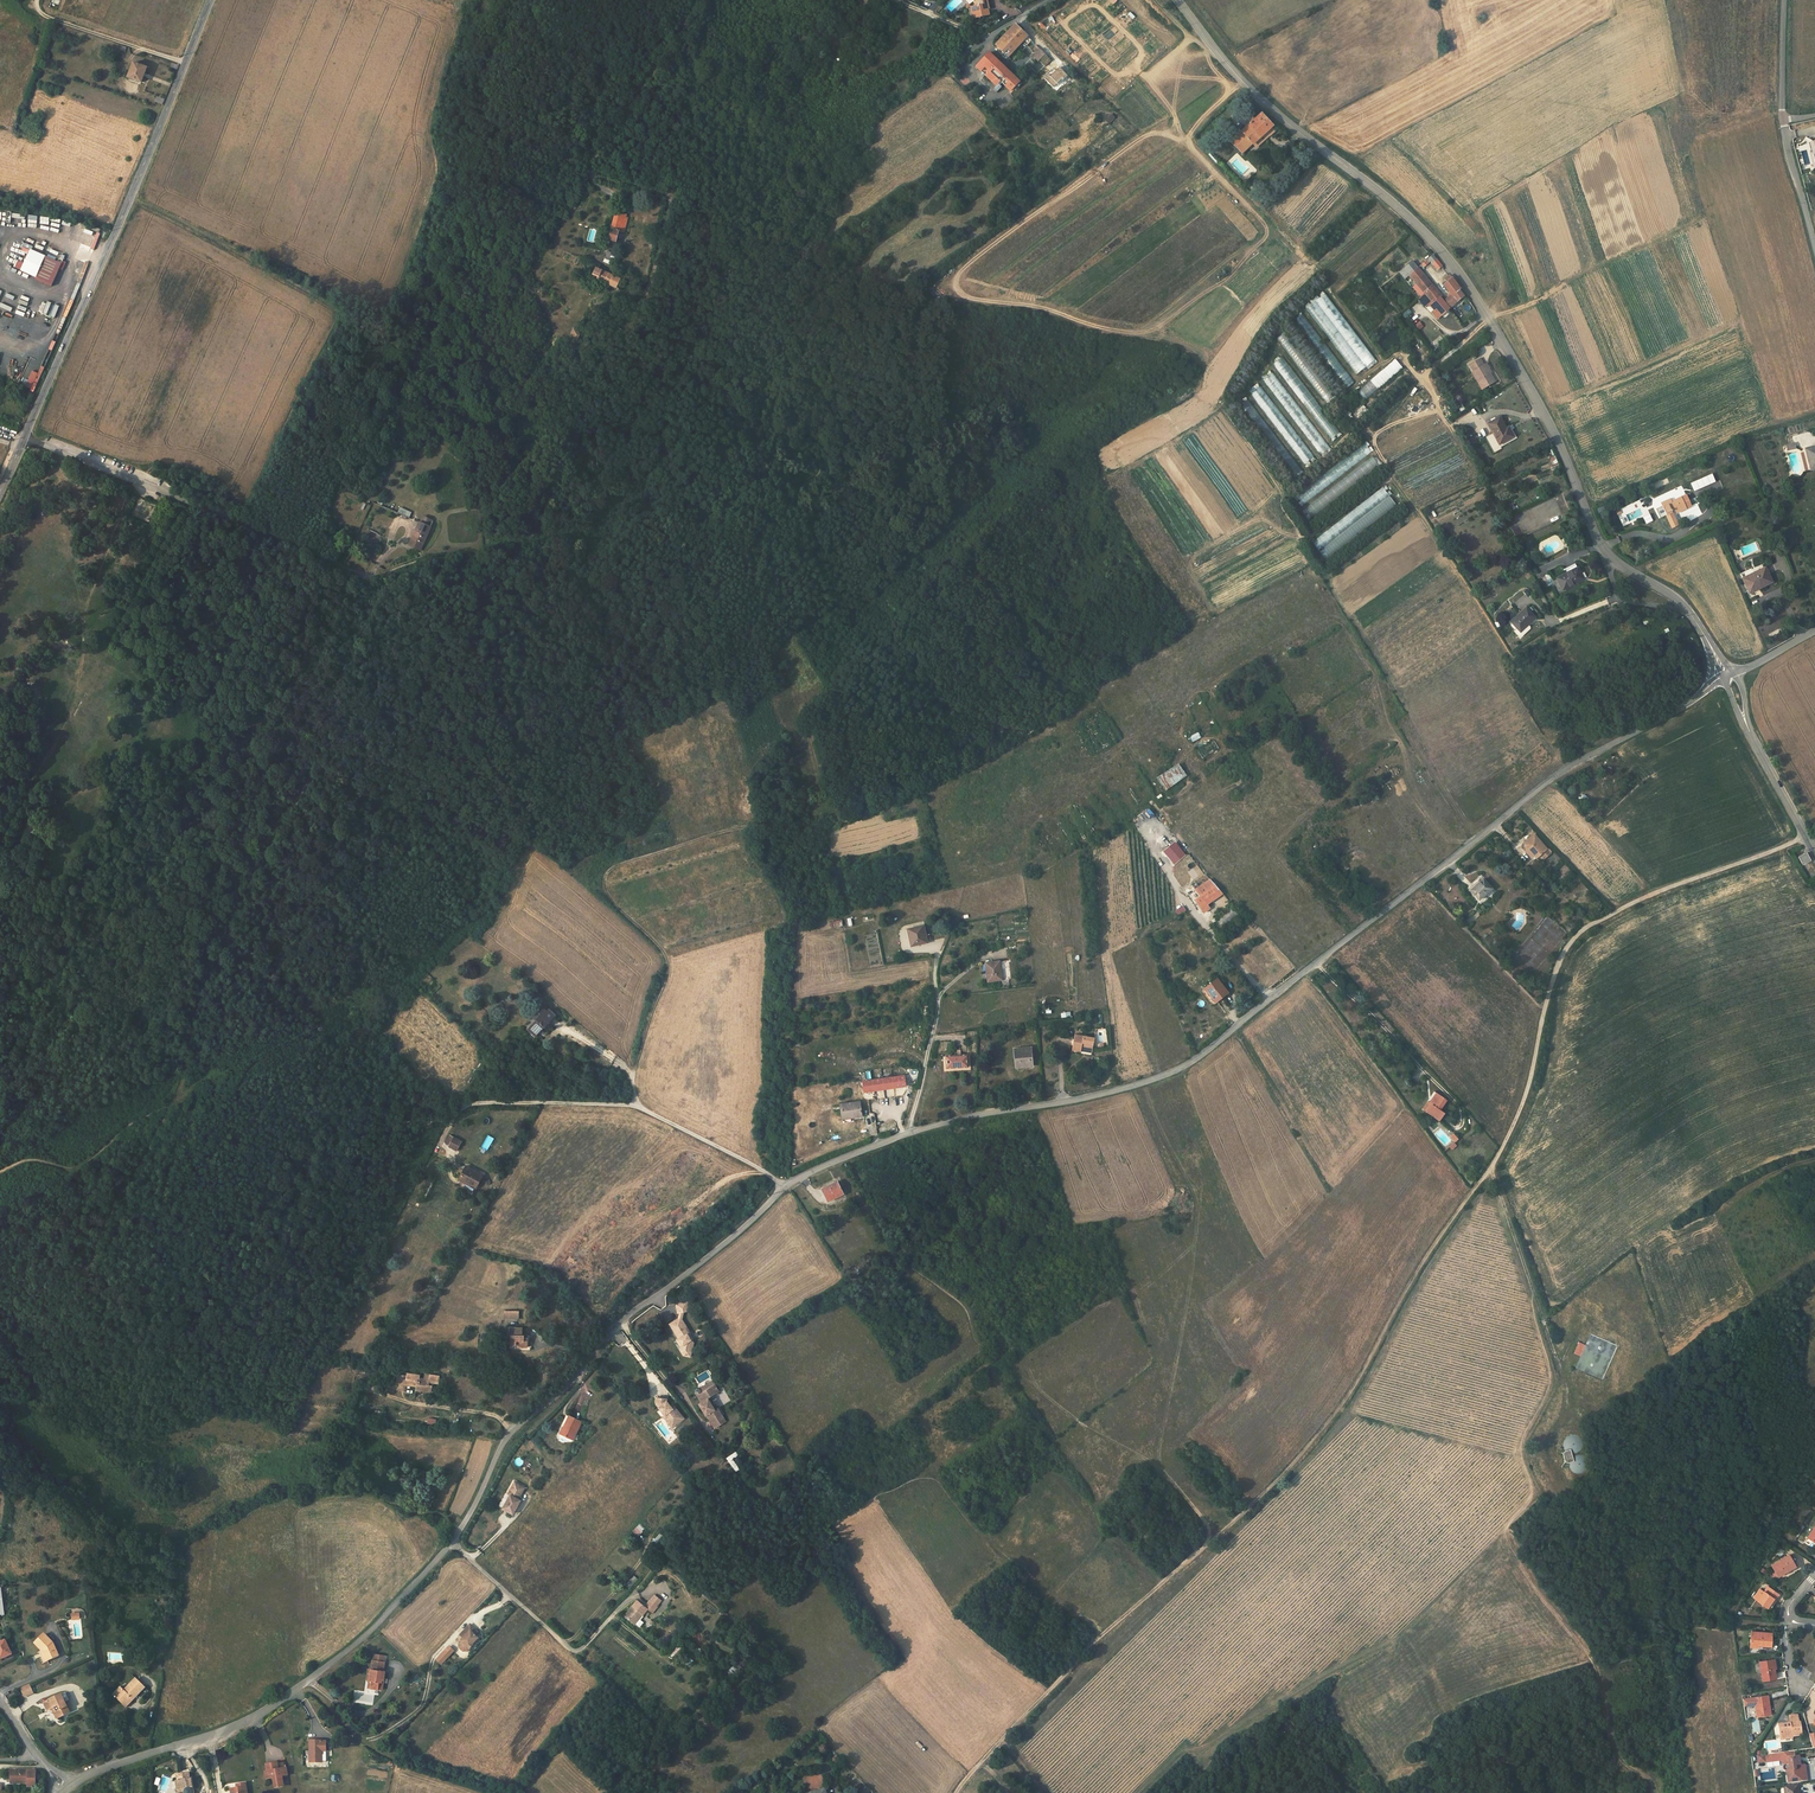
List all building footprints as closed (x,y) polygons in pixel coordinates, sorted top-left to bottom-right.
[(988,9),(986,9),(985,4),(989,0),(976,0),(974,2),(975,6),(971,7),(973,19),(990,15),(988,9)] [(1008,57),(1027,37),(1015,25),(996,45),(1008,57)] [(1049,58),(1037,46),(1034,49),(1037,53),(1034,56),(1039,61),(1042,57),(1046,61),(1049,58)] [(980,62),(981,64),(992,74),(997,78),(1006,69),(989,53),(980,62)] [(133,63),(128,77),(141,82),(146,68),(133,63)] [(992,74),(981,64),(977,68),(987,79),(992,74)] [(1006,69),(997,78),(1010,91),(1019,82),(1006,69)] [(1013,94),(1022,85),(1019,82),(1010,91),(1013,94)] [(995,84),(990,89),(994,93),(999,88),(995,84)] [(1070,85),(1063,92),(1070,98),(1077,91),(1070,85)] [(1229,140),(1242,153),(1253,143),(1258,149),(1278,131),(1261,114),(1241,132),(1229,140)] [(622,217),(623,214),(616,213),(609,240),(615,242),(618,231),(624,232),(627,219),(625,218),(622,217)] [(10,228),(18,229),(20,221),(12,220),(10,228)] [(31,250),(22,270),(36,276),(45,256),(31,250)] [(605,257),(613,261),(616,255),(607,252),(605,257)] [(1422,268),(1429,262),(1436,271),(1442,266),(1432,254),(1420,264),(1422,268)] [(45,256),(36,276),(35,279),(50,286),(61,263),(45,256)] [(1409,275),(1418,268),(1413,262),(1400,272),(1405,279),(1409,275)] [(619,279),(596,268),(591,278),(596,281),(597,279),(604,282),(603,284),(609,287),(610,285),(615,287),(619,279)] [(1413,287),(1420,297),(1425,293),(1433,303),(1439,298),(1435,292),(1436,291),(1418,268),(1409,275),(1417,284),(1413,287)] [(79,269),(75,278),(82,281),(85,272),(79,269)] [(1306,304),(1355,377),(1375,364),(1326,291),(1306,304)] [(1436,309),(1438,312),(1441,315),(1450,307),(1444,300),(1439,298),(1433,303),(1425,293),(1420,297),(1418,299),(1425,306),(1428,304),(1434,311),(1436,309)] [(57,318),(60,306),(42,302),(39,314),(57,318)] [(1404,319),(1412,314),(1408,309),(1401,315),(1404,319)] [(1346,387),(1352,383),(1303,313),(1297,317),(1346,387)] [(28,318),(19,342),(30,346),(38,321),(28,318)] [(1419,321),(1414,325),(1418,330),(1423,326),(1419,321)] [(1278,337),(1324,403),(1331,398),(1285,332),(1278,337)] [(1274,362),(1330,442),(1339,435),(1283,355),(1274,362)] [(24,386),(33,365),(24,362),(20,372),(10,367),(12,364),(4,361),(5,359),(0,357),(0,376),(24,386)] [(1470,364),(1473,370),(1474,370),(1484,388),(1494,382),(1485,364),(1483,364),(1480,358),(1470,364)] [(1364,400),(1402,368),(1395,359),(1357,391),(1364,400)] [(1318,455),(1327,449),(1271,368),(1262,375),(1318,455)] [(1482,389),(1484,388),(1474,370),(1473,370),(1472,371),(1482,389)] [(1250,390),(1302,464),(1312,457),(1259,383),(1250,390)] [(1241,407),(1267,436),(1272,431),(1247,402),(1241,407)] [(1361,403),(1354,408),(1359,414),(1366,409),(1361,403)] [(1507,432),(1506,429),(1499,418),(1488,424),(1493,434),(1485,439),(1493,453),(1501,449),(1499,445),(1513,436),(1510,430),(1507,432)] [(1805,449),(1810,470),(1814,469),(1814,446),(1805,449)] [(1357,480),(1378,465),(1372,457),(1351,472),(1357,480)] [(1689,481),(1693,491),(1715,481),(1711,472),(1689,481)] [(1710,483),(1712,492),(1723,490),(1720,480),(1710,483)] [(1325,556),(1397,506),(1388,493),(1389,492),(1385,487),(1312,538),(1325,556)] [(1672,502),(1662,506),(1672,528),(1678,525),(1672,512),(1675,511),(1677,513),(1691,506),(1686,495),(1672,502)] [(1515,537),(1562,517),(1555,499),(1507,518),(1515,537)] [(1512,502),(1506,505),(1509,511),(1515,508),(1512,502)] [(398,512),(411,517),(413,512),(400,507),(398,512)] [(423,516),(420,523),(428,527),(432,520),(423,516)] [(430,528),(428,527),(420,523),(419,523),(409,545),(420,550),(430,528)] [(1553,581),(1550,582),(1555,594),(1583,580),(1576,565),(1565,570),(1567,574),(1553,581)] [(1752,568),(1747,570),(1747,572),(1741,575),(1750,593),(1757,589),(1756,588),(1772,581),(1765,567),(1754,573),(1752,568)] [(1550,582),(1553,581),(1550,575),(1541,578),(1545,585),(1550,582)] [(1610,604),(1617,601),(1614,594),(1607,597),(1610,604)] [(1528,625),(1536,618),(1526,608),(1511,622),(1517,629),(1516,630),(1516,633),(1519,637),(1522,637),(1530,630),(1530,626),(1528,625)] [(1189,735),(1191,741),(1200,738),(1198,732),(1189,735)] [(1203,759),(1219,749),(1213,739),(1197,749),(1203,759)] [(1164,791),(1186,775),(1177,762),(1155,777),(1164,791)] [(1550,854),(1544,847),(1535,835),(1530,839),(1534,844),(1527,850),(1526,851),(1531,858),(1534,856),(1536,858),(1540,855),(1544,860),(1550,854)] [(1534,844),(1530,839),(1526,842),(1525,848),(1527,850),(1534,844)] [(1173,865),(1185,855),(1173,840),(1161,850),(1173,865)] [(1801,865),(1810,861),(1806,852),(1797,856),(1801,865)] [(1471,890),(1479,900),(1491,889),(1483,879),(1471,890)] [(1201,897),(1195,900),(1198,905),(1204,913),(1209,909),(1207,905),(1222,894),(1210,880),(1195,890),(1201,897)] [(829,929),(842,926),(841,919),(828,922),(829,929)] [(924,926),(908,930),(911,946),(927,943),(924,926)] [(1001,986),(1009,985),(1007,961),(986,964),(988,975),(987,976),(987,982),(1001,981),(1001,986)] [(1228,993),(1217,979),(1205,989),(1215,1003),(1228,993)] [(542,1008),(538,1012),(541,1015),(536,1021),(528,1030),(535,1036),(554,1016),(548,1010),(546,1012),(542,1008)] [(533,1018),(536,1021),(541,1015),(538,1012),(533,1018)] [(1081,1050),(1092,1052),(1094,1038),(1086,1037),(1086,1034),(1082,1034),(1082,1036),(1075,1034),(1072,1051),(1081,1052),(1081,1050)] [(1030,1048),(1015,1049),(1017,1068),(1032,1066),(1030,1048)] [(946,1057),(946,1068),(967,1067),(967,1055),(946,1057)] [(862,1076),(863,1082),(883,1079),(882,1073),(862,1076)] [(883,1079),(863,1082),(864,1092),(905,1087),(904,1076),(883,1079)] [(1434,1102),(1427,1112),(1439,1121),(1444,1113),(1440,1110),(1447,1100),(1437,1093),(1432,1100),(1434,1102)] [(1423,1109),(1427,1112),(1434,1102),(1432,1100),(1430,1103),(1428,1102),(1423,1109)] [(854,1116),(854,1118),(862,1117),(859,1102),(840,1105),(842,1117),(854,1116)] [(895,1123),(878,1126),(879,1132),(896,1129),(895,1123)] [(1450,1137),(1455,1142),(1458,1139),(1453,1134),(1450,1137)] [(456,1151),(461,1142),(454,1138),(453,1139),(449,1136),(445,1144),(449,1146),(449,1147),(456,1151)] [(483,1175),(466,1166),(459,1180),(465,1183),(465,1185),(465,1188),(473,1192),(475,1186),(476,1187),(483,1175)] [(835,1188),(833,1184),(823,1189),(828,1201),(843,1194),(839,1186),(835,1188)] [(887,1284),(882,1288),(885,1292),(890,1287),(887,1284)] [(689,1301),(677,1303),(679,1313),(681,1312),(684,1312),(691,1310),(689,1301)] [(683,1319),(682,1317),(680,1318),(671,1323),(680,1338),(684,1346),(683,1352),(684,1354),(691,1356),(699,1351),(693,1339),(692,1340),(688,1334),(690,1333),(691,1333),(683,1319)] [(511,1336),(511,1340),(510,1348),(527,1348),(527,1339),(522,1339),(522,1328),(511,1328),(511,1336)] [(1618,1346),(1590,1334),(1585,1346),(1580,1357),(1576,1367),(1603,1379),(1618,1346)] [(641,1368),(646,1364),(630,1339),(625,1342),(641,1368)] [(1573,1354),(1580,1357),(1585,1346),(1578,1343),(1573,1354)] [(653,1387),(661,1382),(654,1369),(645,1374),(653,1387)] [(407,1374),(407,1377),(406,1385),(417,1387),(416,1390),(431,1393),(432,1383),(438,1384),(439,1377),(425,1375),(425,1379),(419,1379),(419,1376),(407,1374)] [(396,1384),(406,1385),(407,1377),(398,1376),(396,1384)] [(712,1382),(699,1390),(701,1394),(714,1386),(712,1382)] [(582,1384),(577,1404),(583,1405),(585,1395),(592,1397),(595,1387),(582,1384)] [(718,1392),(714,1386),(701,1394),(699,1390),(698,1390),(697,1390),(696,1391),(695,1392),(701,1402),(699,1404),(706,1416),(707,1415),(715,1428),(725,1422),(718,1409),(714,1411),(707,1399),(718,1392)] [(656,1397),(655,1404),(664,1415),(662,1416),(667,1422),(669,1420),(676,1421),(682,1417),(672,1404),(670,1406),(666,1401),(666,1399),(656,1397)] [(566,1429),(564,1428),(563,1428),(560,1433),(573,1440),(581,1422),(569,1416),(565,1425),(567,1426),(566,1429)] [(767,1431),(764,1433),(766,1437),(772,1434),(770,1429),(767,1431)] [(1573,1461),(1570,1449),(1561,1452),(1565,1464),(1573,1461)] [(736,1452),(726,1458),(736,1472),(739,1470),(733,1459),(738,1455),(736,1452)] [(518,1500),(524,1488),(514,1483),(508,1495),(510,1496),(502,1509),(512,1515),(520,1501),(518,1500)] [(425,1496),(422,1504),(434,1507),(436,1500),(425,1496)] [(638,1533),(643,1528),(640,1524),(635,1529),(638,1533)] [(1777,1576),(1787,1571),(1795,1566),(1789,1555),(1771,1565),(1777,1576)] [(626,1586),(629,1589),(635,1582),(631,1579),(626,1586)] [(1767,1608),(1771,1602),(1773,1599),(1775,1600),(1779,1595),(1769,1588),(1766,1593),(1764,1592),(1758,1601),(1757,1601),(1767,1608)] [(1754,1597),(1758,1601),(1764,1592),(1759,1589),(1754,1597)] [(655,1596),(650,1601),(656,1606),(660,1601),(655,1596)] [(656,1606),(650,1601),(647,1605),(640,1599),(638,1601),(638,1600),(624,1615),(635,1624),(647,1609),(651,1612),(656,1606)] [(478,1632),(470,1625),(460,1635),(463,1639),(459,1643),(459,1648),(463,1651),(467,1651),(478,1639),(474,1635),(478,1632)] [(650,1636),(653,1639),(660,1631),(656,1628),(650,1636)] [(1751,1631),(1750,1644),(1757,1644),(1757,1645),(1771,1646),(1772,1633),(1751,1631)] [(52,1643),(44,1634),(34,1643),(41,1651),(42,1651),(47,1661),(58,1656),(52,1643)] [(11,1654),(5,1640),(0,1643),(0,1659),(11,1654)] [(677,1644),(668,1655),(673,1659),(681,1648),(677,1644)] [(440,1665),(449,1656),(443,1650),(435,1659),(440,1665)] [(368,1669),(367,1674),(370,1674),(369,1680),(371,1683),(371,1688),(381,1690),(384,1671),(383,1671),(384,1662),(383,1662),(383,1656),(374,1654),(373,1660),(371,1669),(368,1669)] [(683,1663),(687,1666),(692,1661),(689,1657),(683,1663)] [(1776,1678),(1774,1669),(1773,1659),(1760,1661),(1763,1680),(1776,1678)] [(727,1671),(731,1676),(736,1671),(732,1666),(727,1671)] [(144,1688),(135,1679),(124,1691),(120,1687),(113,1694),(126,1707),(144,1688)] [(33,1694),(29,1685),(20,1689),(24,1697),(33,1694)] [(47,1710),(51,1709),(53,1708),(59,1718),(69,1713),(61,1695),(44,1703),(47,1710)] [(1767,1701),(1769,1700),(1768,1695),(1743,1698),(1744,1706),(1755,1705),(1757,1717),(1771,1715),(1770,1709),(1768,1709),(1767,1701)] [(1791,1723),(1786,1724),(1778,1725),(1780,1738),(1801,1735),(1800,1722),(1798,1722),(1797,1715),(1789,1716),(1790,1721),(1791,1721),(1791,1723)] [(1752,1732),(1759,1732),(1759,1718),(1751,1719),(1752,1732)] [(322,1741),(310,1741),(310,1763),(322,1763),(322,1754),(321,1754),(321,1752),(327,1752),(327,1742),(322,1742),(322,1741)] [(1794,1750),(1769,1754),(1770,1759),(1772,1761),(1780,1760),(1784,1764),(1782,1767),(1783,1769),(1785,1771),(1786,1770),(1788,1781),(1800,1779),(1800,1775),(1807,1774),(1805,1764),(1800,1764),(1799,1755),(1794,1756),(1794,1750)] [(284,1762),(266,1765),(267,1772),(265,1772),(266,1779),(273,1778),(275,1788),(283,1787),(282,1776),(287,1775),(286,1769),(285,1769),(284,1762)] [(35,1787),(35,1771),(11,1771),(11,1783),(28,1784),(28,1787),(35,1787)] [(192,1791),(194,1791),(192,1778),(190,1779),(189,1773),(176,1775),(177,1781),(175,1781),(177,1792),(180,1792),(184,1792),(192,1792),(192,1791)] [(821,1774),(804,1775),(805,1789),(822,1788),(821,1774)] [(231,1792),(247,1792),(245,1784),(239,1784),(239,1788),(237,1788),(230,1789),(231,1792)] [(1784,1786),(1785,1792),(1799,1792),(1798,1784),(1784,1786)]
